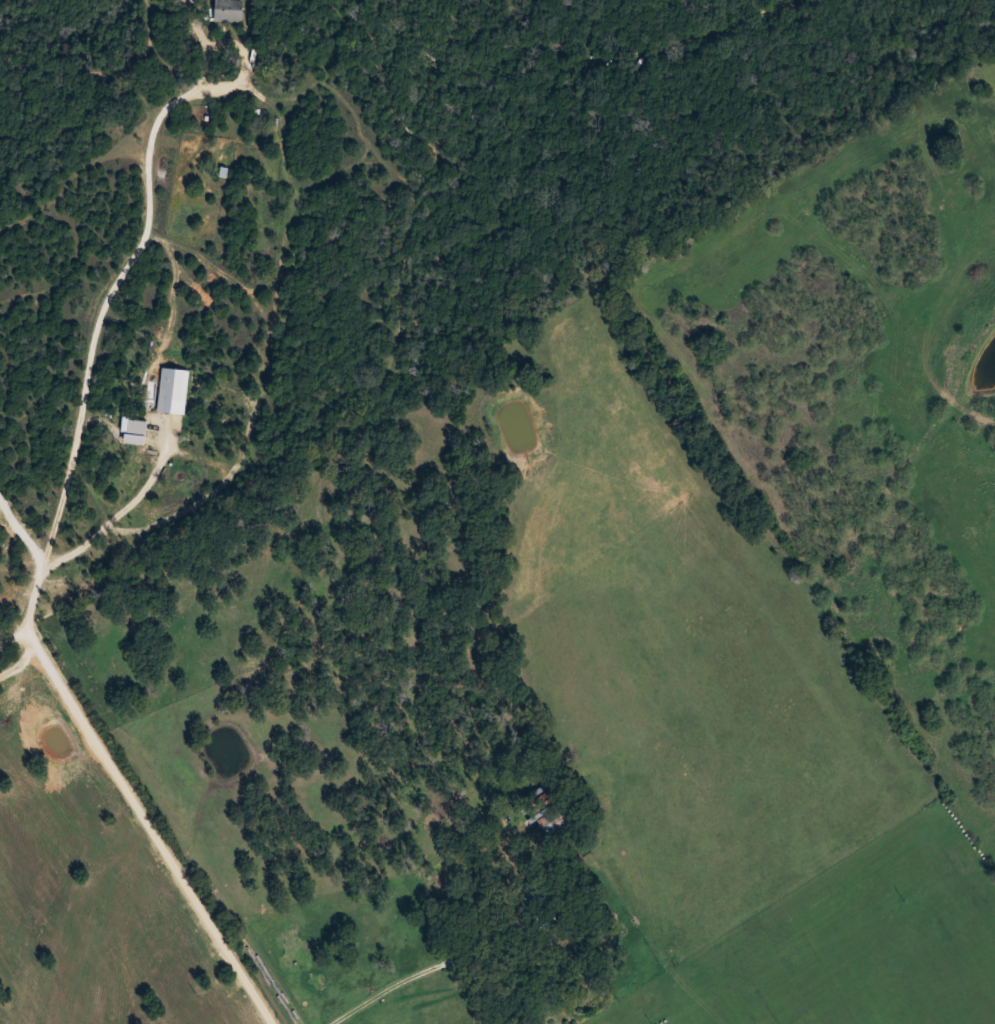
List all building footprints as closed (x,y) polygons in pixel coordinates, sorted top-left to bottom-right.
[(242,0),(216,0),(216,21),(242,21),(242,0)] [(547,799),(535,826),(558,835),(570,809),(547,799)]
